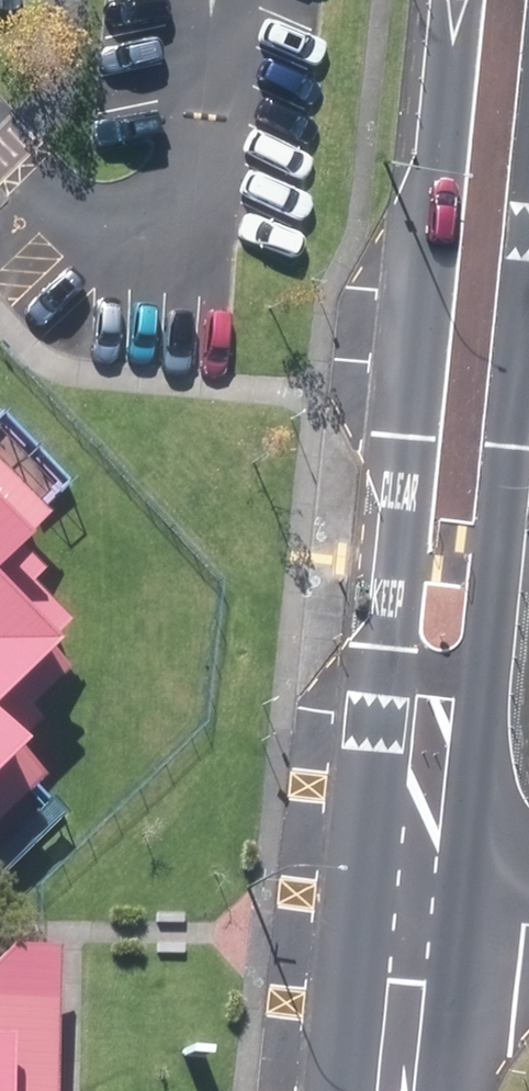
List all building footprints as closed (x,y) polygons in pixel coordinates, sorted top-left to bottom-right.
[(33,780),(6,754),(32,728),(16,712),(60,669),(37,646),(57,626),(17,587),(30,574),(12,556),(23,545),(18,540),(43,516),(0,472),(0,813),(33,780)] [(55,955),(12,954),(0,966),(0,1090),(53,1090),(55,955)]
